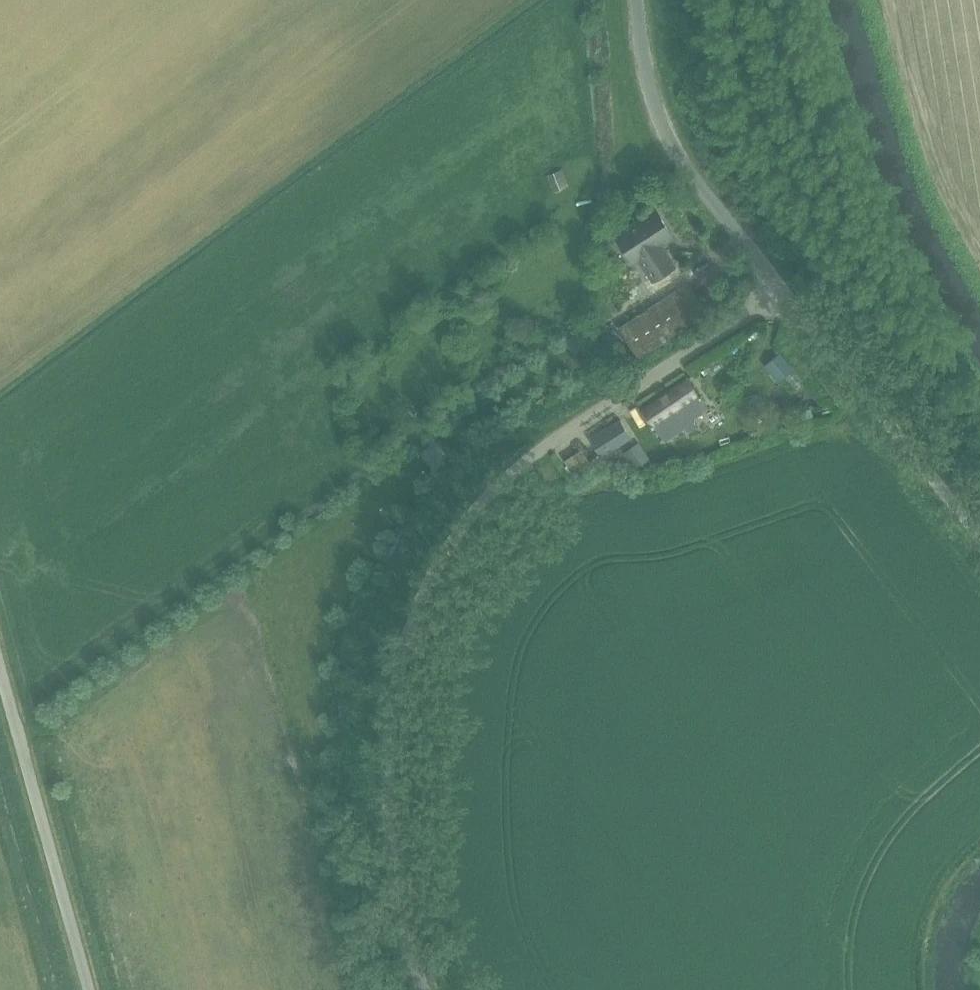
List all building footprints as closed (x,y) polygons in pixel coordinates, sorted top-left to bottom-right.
[(666,250),(664,251),(661,248),(675,239),(657,210),(615,238),(633,264),(639,261),(652,281),(676,266),(666,250)] [(707,313),(678,269),(651,287),(661,301),(620,327),(640,357),(707,313)] [(777,354),(764,366),(778,383),(792,372),(777,354)] [(642,409),(664,441),(687,426),(690,432),(697,427),(691,419),(708,408),(687,377),(686,378),(686,379),(642,409)] [(811,409),(802,413),(805,420),(814,416),(811,409)] [(717,413),(710,417),(715,426),(722,421),(717,413)] [(630,436),(621,421),(592,439),(601,454),(630,436)] [(638,445),(624,453),(635,470),(648,461),(638,445)] [(581,465),(566,472),(573,485),(588,477),(581,465)]
